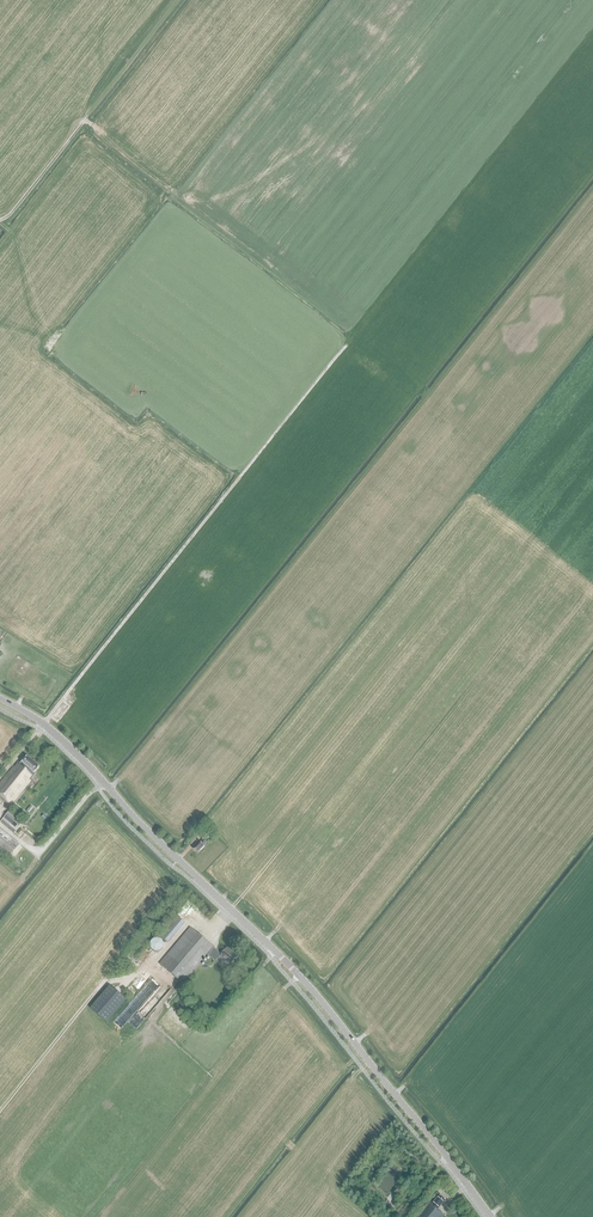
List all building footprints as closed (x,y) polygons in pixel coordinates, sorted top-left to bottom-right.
[(26,757),(20,765),(18,763),(14,768),(12,767),(0,783),(0,798),(11,807),(32,781),(31,780),(34,776),(33,775),(39,767),(26,757)] [(27,816),(19,809),(16,812),(24,819),(27,816)] [(10,810),(1,821),(14,833),(24,822),(10,810)] [(0,829),(0,853),(4,857),(6,853),(11,857),(20,846),(0,829)] [(207,842),(204,839),(200,842),(199,841),(192,848),(197,853),(200,849),(201,850),(205,846),(204,845),(207,842)] [(171,942),(186,921),(176,914),(161,936),(171,942)] [(237,957),(227,948),(221,955),(214,948),(215,947),(190,927),(159,963),(183,984),(207,955),(215,962),(219,957),(225,962),(225,961),(230,965),(237,957)] [(163,938),(153,939),(155,950),(164,949),(163,938)] [(105,1021),(125,999),(108,985),(89,1007),(105,1021)] [(141,1010),(131,1021),(138,1028),(148,1017),(141,1010)] [(400,1190),(396,1195),(402,1200),(406,1195),(400,1190)] [(444,1215),(438,1209),(445,1200),(436,1193),(429,1202),(428,1201),(415,1216),(443,1216),(444,1215)]
